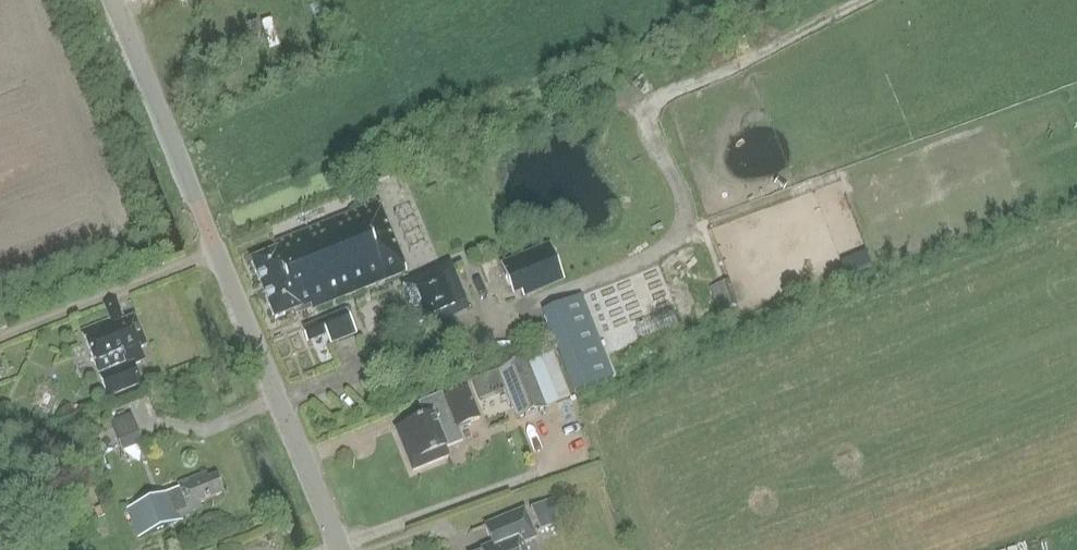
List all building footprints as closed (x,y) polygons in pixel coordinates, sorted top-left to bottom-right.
[(243,29),(248,43),(262,38),(258,24),(243,29)] [(300,314),(407,271),(379,202),(274,244),(276,250),(251,260),(275,319),(294,311),(296,316),(300,315),(300,314)] [(564,277),(550,244),(502,265),(514,291),(522,288),(525,294),(564,277)] [(460,305),(445,272),(411,288),(426,321),(460,305)] [(717,286),(726,310),(737,306),(729,282),(717,286)] [(140,349),(147,346),(135,316),(125,320),(117,300),(105,305),(110,319),(83,331),(110,397),(142,383),(134,365),(145,361),(140,349)] [(543,314),(574,385),(577,391),(608,378),(606,372),(575,301),(543,314)] [(302,328),(309,343),(328,335),(333,345),(358,335),(347,309),(302,328)] [(637,328),(642,340),(677,326),(673,315),(637,328)] [(570,397),(553,350),(539,355),(556,402),(570,397)] [(548,408),(529,359),(498,371),(505,391),(517,420),(548,408)] [(498,371),(487,375),(495,395),(505,391),(498,371)] [(433,415),(433,414),(396,429),(413,471),(449,456),(445,447),(463,440),(458,427),(480,418),(468,388),(444,397),(449,409),(433,415)] [(144,443),(132,413),(111,422),(123,451),(144,443)] [(139,537),(154,532),(183,520),(181,516),(190,512),(190,513),(202,508),(200,502),(223,493),(216,476),(209,479),(207,473),(179,484),(181,489),(172,492),(171,492),(128,509),(139,537)] [(555,496),(531,506),(542,530),(565,520),(555,496)] [(102,506),(95,509),(98,517),(105,515),(102,506)] [(523,544),(537,538),(525,510),(486,526),(493,545),(482,549),(526,549),(523,544)]
